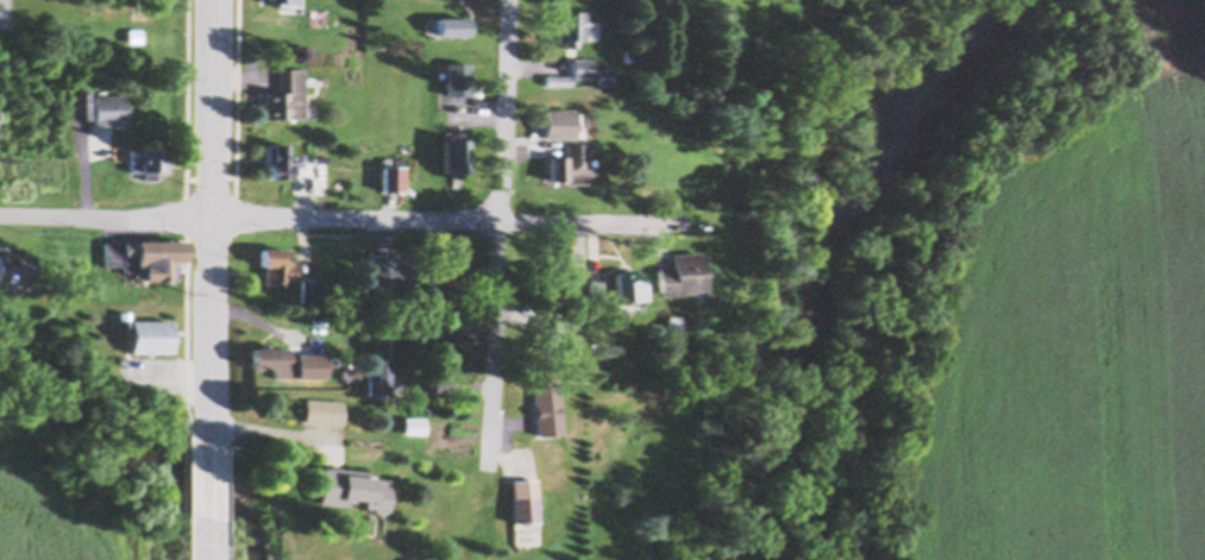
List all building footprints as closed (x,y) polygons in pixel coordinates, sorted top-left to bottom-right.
[(556,1),(582,1),(582,31),(576,31),(576,39),(564,39),(564,31),(556,31),(556,23),(553,23),(553,12),(556,12),(556,1)] [(435,8),(466,8),(466,26),(435,26),(435,8)] [(432,36),(464,36),(464,18),(432,18),(432,36)] [(128,42),(127,27),(143,27),(143,42),(128,42)] [(622,56),(622,44),(632,44),(632,56),(622,56)] [(570,70),(570,51),(591,51),(590,70),(570,70)] [(13,67),(0,67),(0,55),(13,55),(13,67)] [(446,90),(446,55),(470,56),(470,90),(446,90)] [(596,61),(609,61),(609,75),(595,75),(596,61)] [(305,118),(266,117),(266,105),(262,105),(262,99),(266,99),(266,90),(281,90),(282,68),(306,68),(305,118)] [(544,81),(544,69),(569,69),(569,81),(544,81)] [(71,89),(90,89),(89,117),(71,117),(71,89)] [(95,94),(128,95),(127,124),(95,124),(95,94)] [(544,133),(542,103),(573,102),(573,132),(544,133)] [(686,122),(696,122),(697,131),(688,132),(686,122)] [(445,134),(470,134),(470,169),(463,169),(463,174),(453,174),(453,168),(445,168),(445,134)] [(309,155),(310,137),(321,137),(320,155),(309,155)] [(588,137),(588,159),(595,159),(595,170),(588,170),(588,177),(565,177),(565,174),(548,174),(548,149),(564,149),(564,137),(588,137)] [(274,139),(288,140),(288,153),(305,153),(305,165),(291,165),(291,175),(269,175),(269,161),(266,161),(268,143),(274,143),(274,139)] [(130,169),(131,146),(139,146),(139,145),(164,145),(164,159),(167,161),(167,169),(156,169),(156,178),(145,178),(145,169),(130,169)] [(384,163),(385,163),(385,158),(393,158),(393,162),(396,162),(396,158),(404,158),(404,165),(408,165),(408,190),(401,190),(401,188),(384,188),(384,163)] [(633,163),(651,158),(652,162),(655,161),(657,166),(652,168),(653,172),(636,176),(633,163)] [(134,234),(186,235),(186,254),(177,254),(177,277),(165,277),(165,279),(159,279),(159,275),(149,275),(149,279),(144,279),(144,276),(136,276),(136,270),(123,270),(123,264),(103,263),(103,239),(123,239),(123,237),(134,237),(134,234)] [(655,285),(654,259),(669,257),(667,244),(697,240),(699,264),(698,264),(699,281),(655,285)] [(261,244),(288,245),(288,259),(296,259),(296,276),(285,276),(284,282),(265,282),(265,262),(261,262),(261,244)] [(10,275),(0,275),(0,250),(33,251),(32,278),(10,277),(10,275)] [(371,253),(398,252),(398,257),(418,257),(418,298),(390,298),(390,287),(371,287),(371,253)] [(431,257),(453,258),(453,253),(467,254),(466,275),(456,275),(456,282),(431,282),(431,257)] [(547,258),(572,258),(572,273),(576,273),(576,287),(571,287),(547,287),(547,258)] [(614,291),(613,263),(639,262),(639,290),(614,291)] [(589,273),(602,273),(602,292),(589,292),(589,273)] [(320,279),(319,300),(301,298),(302,278),(320,279)] [(664,320),(663,307),(676,307),(676,320),(664,320)] [(117,308),(128,308),(128,316),(117,316),(117,308)] [(459,309),(476,309),(476,332),(459,332),(459,309)] [(550,347),(531,340),(542,310),(561,319),(550,347)] [(600,323),(600,314),(610,314),(611,323),(600,323)] [(128,348),(128,316),(170,316),(169,348),(128,348)] [(325,375),(272,375),(272,361),(261,360),(261,363),(259,366),(253,366),(252,363),(252,360),(250,360),(250,342),(261,342),(261,340),(268,340),(268,342),(274,342),(274,346),(289,346),(289,352),(325,352),(325,375)] [(368,391),(368,357),(391,357),(391,391),(368,391)] [(535,429),(532,383),(558,382),(561,428),(535,429)] [(305,397),(344,399),(343,423),(303,421),(305,397)] [(320,463),(366,468),(366,470),(374,471),(374,474),(389,477),(384,509),(378,512),(372,511),(374,510),(369,503),(369,501),(368,501),(365,504),(360,503),(359,499),(345,498),(344,503),(315,499),(320,463)] [(536,515),(512,516),(510,476),(534,474),(536,515)]
